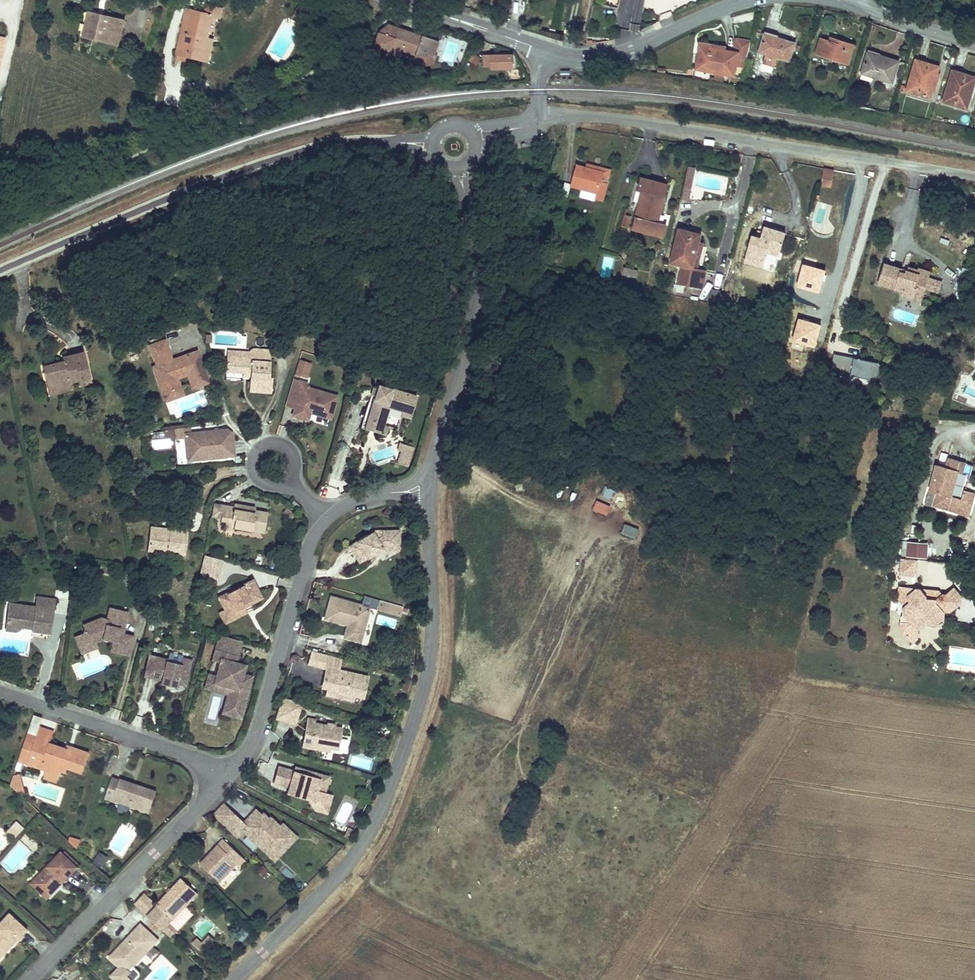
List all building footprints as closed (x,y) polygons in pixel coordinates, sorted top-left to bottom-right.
[(222,17),(224,9),(207,6),(205,14),(209,14),(222,17)] [(303,24),(310,13),(300,7),(293,18),(303,24)] [(187,10),(177,59),(186,61),(187,56),(207,60),(212,39),(205,38),(209,14),(205,14),(187,10)] [(119,45),(125,20),(88,12),(83,36),(119,45)] [(439,41),(423,36),(423,37),(390,24),(380,32),(375,46),(391,52),(393,47),(402,50),(417,55),(416,56),(418,56),(416,62),(425,65),(435,63),(437,56),(434,55),(439,41)] [(789,62),(795,43),(776,38),(765,34),(759,53),(766,55),(764,63),(774,66),(776,58),(789,62)] [(744,68),(751,42),(751,41),(738,38),(735,51),(737,52),(737,53),(726,51),(726,48),(715,46),(701,44),(696,69),(715,73),(725,74),(734,76),(736,67),(744,68)] [(848,64),(854,45),(836,39),(834,43),(821,39),(816,54),(848,64)] [(400,58),(402,50),(393,47),(391,52),(390,54),(400,58)] [(477,63),(481,58),(474,53),(470,58),(477,63)] [(143,56),(135,54),(131,66),(139,69),(143,56)] [(893,83),(899,62),(886,58),(880,56),(879,58),(868,54),(861,78),(872,81),(873,77),(893,83)] [(512,55),(492,56),(493,66),(493,68),(513,68),(512,55)] [(493,66),(492,56),(484,56),(485,66),(493,66)] [(937,72),(939,67),(931,65),(916,60),(907,91),(930,97),(932,91),(937,72)] [(901,79),(906,64),(901,63),(896,78),(901,79)] [(974,79),(974,78),(968,76),(953,71),(944,101),(966,108),(974,79)] [(935,92),(941,74),(937,72),(932,91),(935,92)] [(725,74),(715,73),(714,78),(710,77),(710,81),(724,84),(725,74)] [(611,169),(587,163),(586,168),(605,173),(602,182),(607,184),(611,169)] [(605,173),(578,166),(572,186),(582,189),(597,193),(595,198),(603,200),(607,184),(602,182),(605,173)] [(691,189),(695,169),(689,167),(685,188),(691,189)] [(831,187),(834,171),(824,169),(821,185),(831,187)] [(658,223),(665,198),(668,185),(642,178),(639,190),(643,191),(633,229),(663,237),(666,225),(658,223)] [(567,197),(571,184),(564,182),(561,195),(567,197)] [(689,200),(691,189),(685,188),(682,199),(689,200)] [(595,198),(597,193),(582,189),(580,196),(595,200),(595,198)] [(629,228),(632,216),(626,215),(622,226),(629,228)] [(549,238),(552,225),(544,222),(540,235),(549,238)] [(780,253),(786,234),(765,227),(762,235),(761,239),(757,238),(752,236),(745,261),(763,266),(767,253),(768,249),(780,253)] [(692,269),(699,243),(701,235),(680,230),(672,262),(683,265),(679,283),(702,288),(706,272),(692,269)] [(697,270),(704,244),(699,243),(692,269),(697,270)] [(927,279),(928,277),(919,274),(919,271),(909,268),(907,271),(907,274),(902,273),(903,270),(886,265),(880,284),(904,291),(903,295),(914,298),(917,288),(924,290),(924,289),(927,279)] [(637,278),(639,271),(624,267),(621,278),(627,279),(628,276),(637,278)] [(937,293),(940,283),(927,279),(924,289),(937,293)] [(921,300),(924,290),(917,288),(914,298),(921,300)] [(711,289),(709,302),(717,303),(719,291),(711,289)] [(208,382),(197,351),(180,357),(182,362),(174,365),(172,360),(165,340),(162,341),(160,337),(149,340),(151,345),(150,346),(157,366),(159,373),(156,374),(163,394),(181,388),(177,378),(188,375),(193,388),(208,382)] [(270,362),(271,350),(253,349),(250,351),(250,352),(227,351),(227,356),(252,358),(252,361),(270,362)] [(91,382),(84,353),(62,358),(63,362),(64,364),(59,366),(58,363),(43,367),(48,388),(58,386),(59,392),(71,389),(69,382),(78,380),(80,385),(91,382)] [(880,363),(834,354),(831,370),(840,372),(839,379),(850,382),(851,376),(876,380),(880,363)] [(269,377),(270,362),(252,361),(252,358),(227,356),(226,371),(243,373),(248,373),(247,376),(250,376),(249,391),(271,393),(272,377),(269,377)] [(182,362),(180,357),(172,360),(174,365),(182,362)] [(306,378),(311,363),(299,359),(294,374),(306,378)] [(960,370),(955,368),(952,374),(958,376),(960,370)] [(697,379),(699,372),(692,370),(690,377),(697,379)] [(657,375),(642,372),(641,377),(656,381),(657,375)] [(330,419),(337,396),(306,387),(307,384),(293,379),(289,393),(298,396),(295,408),(293,416),(308,420),(310,413),(311,410),(315,411),(314,414),(330,419)] [(412,414),(417,397),(378,385),(377,389),(376,393),(378,393),(377,396),(375,395),(375,396),(368,420),(383,425),(389,407),(402,411),(412,414)] [(59,392),(58,386),(48,388),(49,394),(59,392)] [(183,395),(181,388),(163,394),(166,401),(183,395)] [(295,408),(298,396),(289,393),(285,405),(295,408)] [(385,435),(388,427),(383,425),(368,420),(365,429),(385,435)] [(185,433),(191,433),(191,428),(174,429),(175,439),(185,438),(185,433)] [(234,456),(232,434),(227,434),(226,429),(191,433),(185,433),(185,438),(188,461),(234,456)] [(401,451),(399,456),(407,458),(411,446),(400,443),(397,450),(401,451)] [(405,466),(407,458),(399,456),(397,464),(405,466)] [(81,474),(79,458),(71,459),(73,474),(81,474)] [(951,496),(958,472),(963,473),(965,463),(948,459),(945,468),(937,465),(930,491),(937,493),(934,506),(967,514),(969,505),(971,506),(974,493),(964,490),(961,499),(951,496)] [(612,499),(614,491),(605,488),(603,496),(612,499)] [(299,506),(294,501),(290,504),(296,509),(299,506)] [(607,516),(611,507),(596,501),(592,511),(607,516)] [(221,518),(223,505),(214,504),(211,516),(221,518)] [(264,532),(267,513),(254,511),(254,513),(249,512),(250,507),(234,504),(234,507),(223,505),(221,518),(221,520),(226,521),(234,522),(234,527),(264,532)] [(234,527),(234,522),(226,521),(224,529),(233,530),(234,527)] [(621,534),(635,540),(639,530),(626,524),(621,534)] [(185,554),(187,532),(170,530),(170,532),(164,532),(162,529),(150,527),(148,550),(159,551),(160,546),(168,547),(167,552),(185,554)] [(393,550),(393,541),(400,541),(399,530),(382,530),(382,536),(377,539),(373,532),(348,546),(359,564),(375,554),(383,550),(384,552),(386,551),(393,550)] [(382,536),(382,530),(375,530),(373,532),(377,539),(382,536)] [(928,542),(904,541),(903,557),(927,559),(928,542)] [(205,555),(200,577),(215,582),(221,560),(205,555)] [(917,559),(901,558),(900,575),(916,576),(917,559)] [(262,598),(253,580),(219,597),(225,609),(228,615),(245,607),(243,604),(249,601),(250,604),(262,598)] [(914,589),(899,587),(898,600),(904,607),(910,603),(908,600),(908,593),(914,589)] [(954,587),(946,594),(951,600),(950,612),(962,603),(962,596),(954,587)] [(908,593),(908,600),(910,603),(904,607),(903,614),(904,615),(901,617),(901,623),(908,623),(910,621),(913,622),(917,627),(918,627),(922,627),(926,624),(939,625),(943,622),(944,611),(950,612),(951,600),(946,594),(943,594),(942,594),(936,599),(927,598),(927,596),(921,589),(914,589),(908,593)] [(940,591),(921,589),(927,596),(927,598),(936,599),(942,594),(940,591)] [(399,616),(402,607),(364,596),(361,606),(331,597),(325,619),(348,625),(344,637),(360,642),(369,608),(399,616)] [(54,612),(55,600),(37,597),(35,607),(36,607),(36,610),(54,612)] [(14,615),(16,604),(9,603),(7,620),(14,615)] [(51,634),(54,612),(36,610),(36,607),(35,607),(16,604),(14,615),(7,620),(6,630),(16,632),(25,625),(33,626),(33,629),(32,631),(51,634)] [(226,623),(247,612),(245,607),(228,615),(225,609),(220,612),(226,623)] [(123,634),(128,612),(110,608),(107,620),(101,618),(84,625),(85,629),(83,634),(81,635),(85,646),(96,641),(103,639),(104,636),(109,638),(108,640),(113,641),(111,649),(119,651),(119,653),(129,656),(134,637),(123,634)] [(917,640),(918,627),(917,627),(913,622),(910,621),(908,623),(901,623),(900,628),(913,643),(917,640)] [(82,654),(98,647),(96,641),(85,646),(81,635),(75,637),(82,654)] [(243,674),(243,672),(240,671),(238,667),(239,664),(236,663),(242,641),(219,635),(212,661),(220,663),(216,676),(209,674),(205,688),(216,691),(218,684),(234,688),(227,715),(240,718),(252,677),(243,674)] [(315,666),(318,653),(312,651),(308,664),(315,666)] [(364,698),(369,677),(338,670),(341,659),(318,653),(315,666),(323,668),(323,667),(326,668),(324,676),(329,677),(327,690),(325,695),(341,698),(348,694),(353,696),(364,698)] [(187,680),(191,660),(182,658),(181,665),(167,662),(168,659),(150,655),(145,676),(162,680),(161,683),(176,687),(177,683),(178,678),(187,680)] [(410,677),(412,667),(403,664),(400,674),(410,677)] [(327,690),(329,677),(324,676),(321,688),(327,690)] [(407,691),(411,680),(406,679),(402,689),(407,691)] [(227,715),(234,688),(218,684),(216,691),(228,694),(222,713),(227,715)] [(295,724),(301,704),(282,698),(276,718),(295,724)] [(339,749),(341,735),(342,728),(334,727),(328,726),(315,723),(315,720),(307,719),(302,746),(317,749),(323,745),(329,746),(329,748),(339,749)] [(83,772),(89,753),(74,748),(73,751),(66,748),(50,743),(54,732),(40,727),(36,736),(28,733),(19,760),(28,763),(48,770),(52,771),(53,768),(60,770),(66,772),(68,767),(83,772)] [(325,793),(329,777),(301,769),(300,773),(294,771),(278,767),(273,784),(289,788),(300,791),(298,798),(310,801),(321,804),(325,793)] [(56,781),(60,770),(53,768),(52,771),(48,770),(46,777),(56,781)] [(23,788),(19,774),(14,775),(11,785),(16,790),(23,788)] [(150,812),(157,791),(136,785),(136,787),(132,785),(133,783),(120,779),(120,780),(112,778),(106,798),(150,812)] [(298,798),(300,791),(289,788),(287,794),(298,798)] [(327,814),(332,795),(325,793),(321,804),(310,801),(315,810),(327,814)] [(236,815),(224,803),(213,815),(225,827),(236,815)] [(296,835),(284,824),(281,826),(272,817),(270,819),(264,813),(263,815),(257,810),(249,818),(252,821),(248,826),(245,823),(236,815),(225,827),(237,838),(244,831),(271,856),(279,848),(274,845),(282,837),(289,843),(296,835)] [(16,838),(24,829),(17,822),(8,831),(16,838)] [(349,839),(353,830),(349,828),(344,837),(349,839)] [(276,861),(298,837),(296,835),(289,843),(282,837),(274,845),(279,848),(271,856),(276,861)] [(70,837),(67,844),(78,848),(80,840),(70,837)] [(239,865),(245,859),(224,839),(213,851),(215,853),(213,855),(211,853),(201,864),(220,882),(237,863),(239,865)] [(78,863),(65,851),(63,853),(76,865),(78,863)] [(61,885),(78,867),(76,865),(63,853),(61,852),(40,874),(44,878),(34,887),(47,899),(58,888),(56,886),(59,883),(61,885)] [(103,865),(107,858),(99,853),(95,860),(103,865)] [(34,887),(44,878),(40,874),(31,884),(34,887)] [(186,906),(198,893),(182,879),(171,890),(172,892),(171,894),(169,892),(157,905),(158,906),(148,916),(169,936),(176,929),(178,930),(194,914),(186,906)] [(145,913),(155,903),(145,894),(135,904),(145,913)] [(27,930),(10,913),(0,924),(0,960),(10,948),(8,947),(11,944),(13,945),(27,930)] [(150,944),(153,947),(159,941),(141,924),(127,939),(128,941),(125,944),(124,943),(109,958),(119,967),(111,976),(115,979),(136,979),(140,976),(140,973),(134,967),(140,960),(138,957),(150,944)] [(176,929),(169,936),(171,938),(178,930),(176,929)] [(203,952),(214,941),(209,936),(202,943),(197,939),(193,943),(203,952)] [(140,960),(153,947),(150,944),(138,957),(140,960)]
